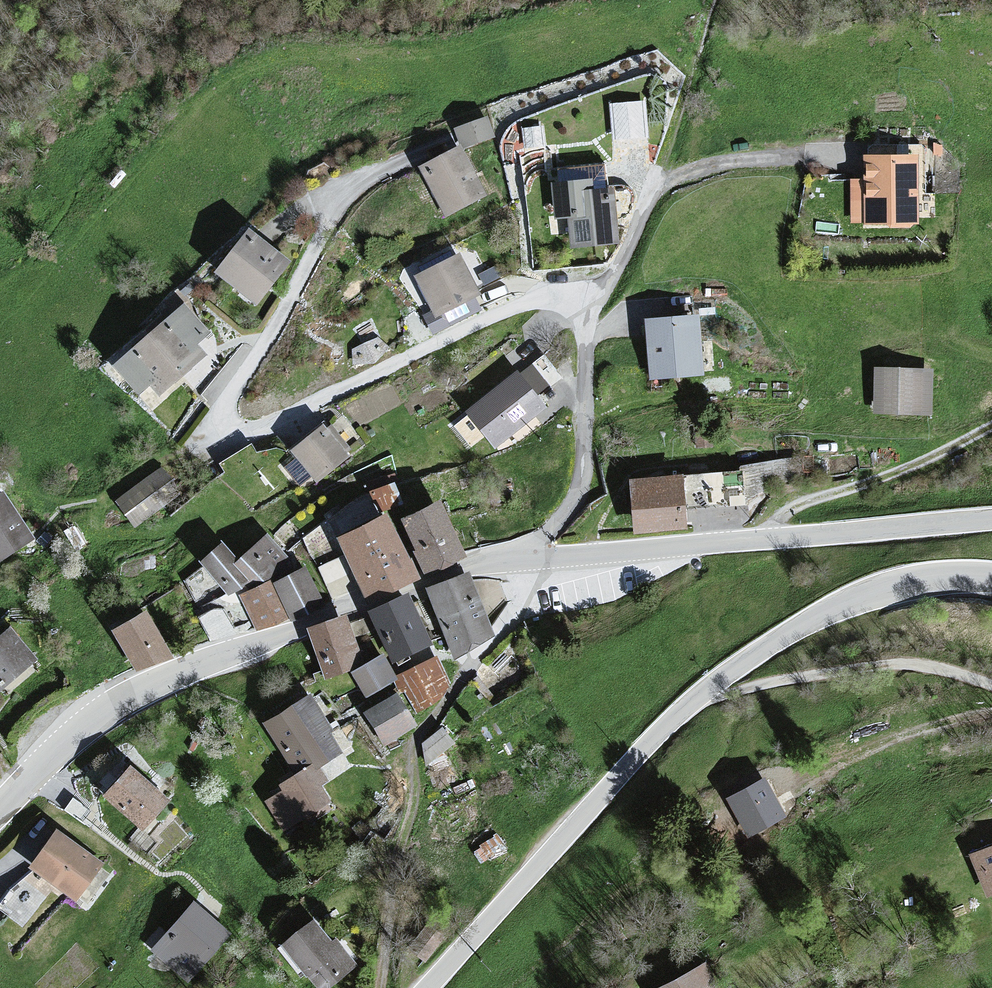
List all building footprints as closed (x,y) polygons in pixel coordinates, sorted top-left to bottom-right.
[(647,103),(613,106),(615,144),(650,141),(647,103)] [(488,116),(454,129),(461,144),(463,149),(495,136),(488,116)] [(544,128),(525,130),(527,150),(546,149),(544,128)] [(869,140),(869,150),(909,150),(908,139),(869,140)] [(461,144),(418,166),(445,217),(487,195),(463,149),(461,144)] [(922,159),(867,159),(867,184),(854,184),(854,232),(922,231),(922,159)] [(597,188),(556,192),(560,229),(574,227),(577,255),(623,251),(618,198),(598,200),(597,188)] [(255,237),(221,280),(263,313),(297,270),(255,237)] [(460,258),(413,281),(433,321),(479,298),(460,258)] [(188,310),(120,373),(147,403),(158,393),(168,403),(213,361),(202,350),(215,338),(188,310)] [(704,322),(651,327),(657,387),(709,382),(704,322)] [(368,348),(355,352),(355,367),(377,367),(392,350),(381,339),(368,348)] [(933,372),(875,370),(873,420),(932,421),(933,372)] [(522,378),(469,418),(496,453),(549,413),(522,378)] [(323,430),(293,458),(319,487),(350,459),(323,430)] [(791,463),(745,472),(749,501),(765,493),(786,486),(791,463)] [(741,473),(684,479),(687,510),(744,504),(741,473)] [(154,476),(114,506),(135,534),(175,504),(154,476)] [(680,476),(627,481),(633,537),(686,531),(680,476)] [(400,490),(377,499),(385,517),(407,510),(400,490)] [(0,498),(0,571),(37,546),(3,496),(0,498)] [(440,504),(404,520),(426,569),(462,553),(440,504)] [(385,517),(339,539),(367,597),(412,575),(385,517)] [(224,546),(198,566),(230,603),(253,587),(257,591),(298,572),(266,540),(239,562),(224,546)] [(305,570),(276,584),(293,620),(322,606),(305,570)] [(467,575),(424,592),(454,663),(496,640),(467,575)] [(257,591),(245,597),(259,629),(284,618),(270,586),(257,591)] [(407,599),(370,617),(393,667),(431,650),(407,599)] [(200,613),(213,637),(235,626),(222,601),(200,613)] [(146,614),(114,632),(137,669),(170,657),(146,614)] [(343,619),(305,633),(324,683),(362,669),(343,619)] [(0,641),(0,696),(37,663),(10,632),(0,641)] [(397,683),(381,659),(351,678),(367,702),(397,683)] [(436,662),(396,686),(416,717),(455,693),(436,662)] [(395,697),(362,718),(383,750),(416,729),(395,697)] [(293,783),(262,802),(283,837),(336,804),(317,772),(342,757),(307,700),(260,729),(293,783)] [(452,749),(440,734),(422,749),(426,770),(452,749)] [(125,769),(99,801),(144,836),(169,804),(125,769)] [(765,782),(729,803),(751,841),(787,821),(765,782)] [(56,834),(29,872),(76,905),(103,868),(56,834)] [(967,859),(982,901),(991,898),(991,850),(967,859)] [(228,937),(199,915),(167,955),(196,978),(228,937)] [(280,947),(313,987),(326,987),(352,968),(314,920),(280,947)] [(661,987),(714,987),(702,966),(661,987)]
